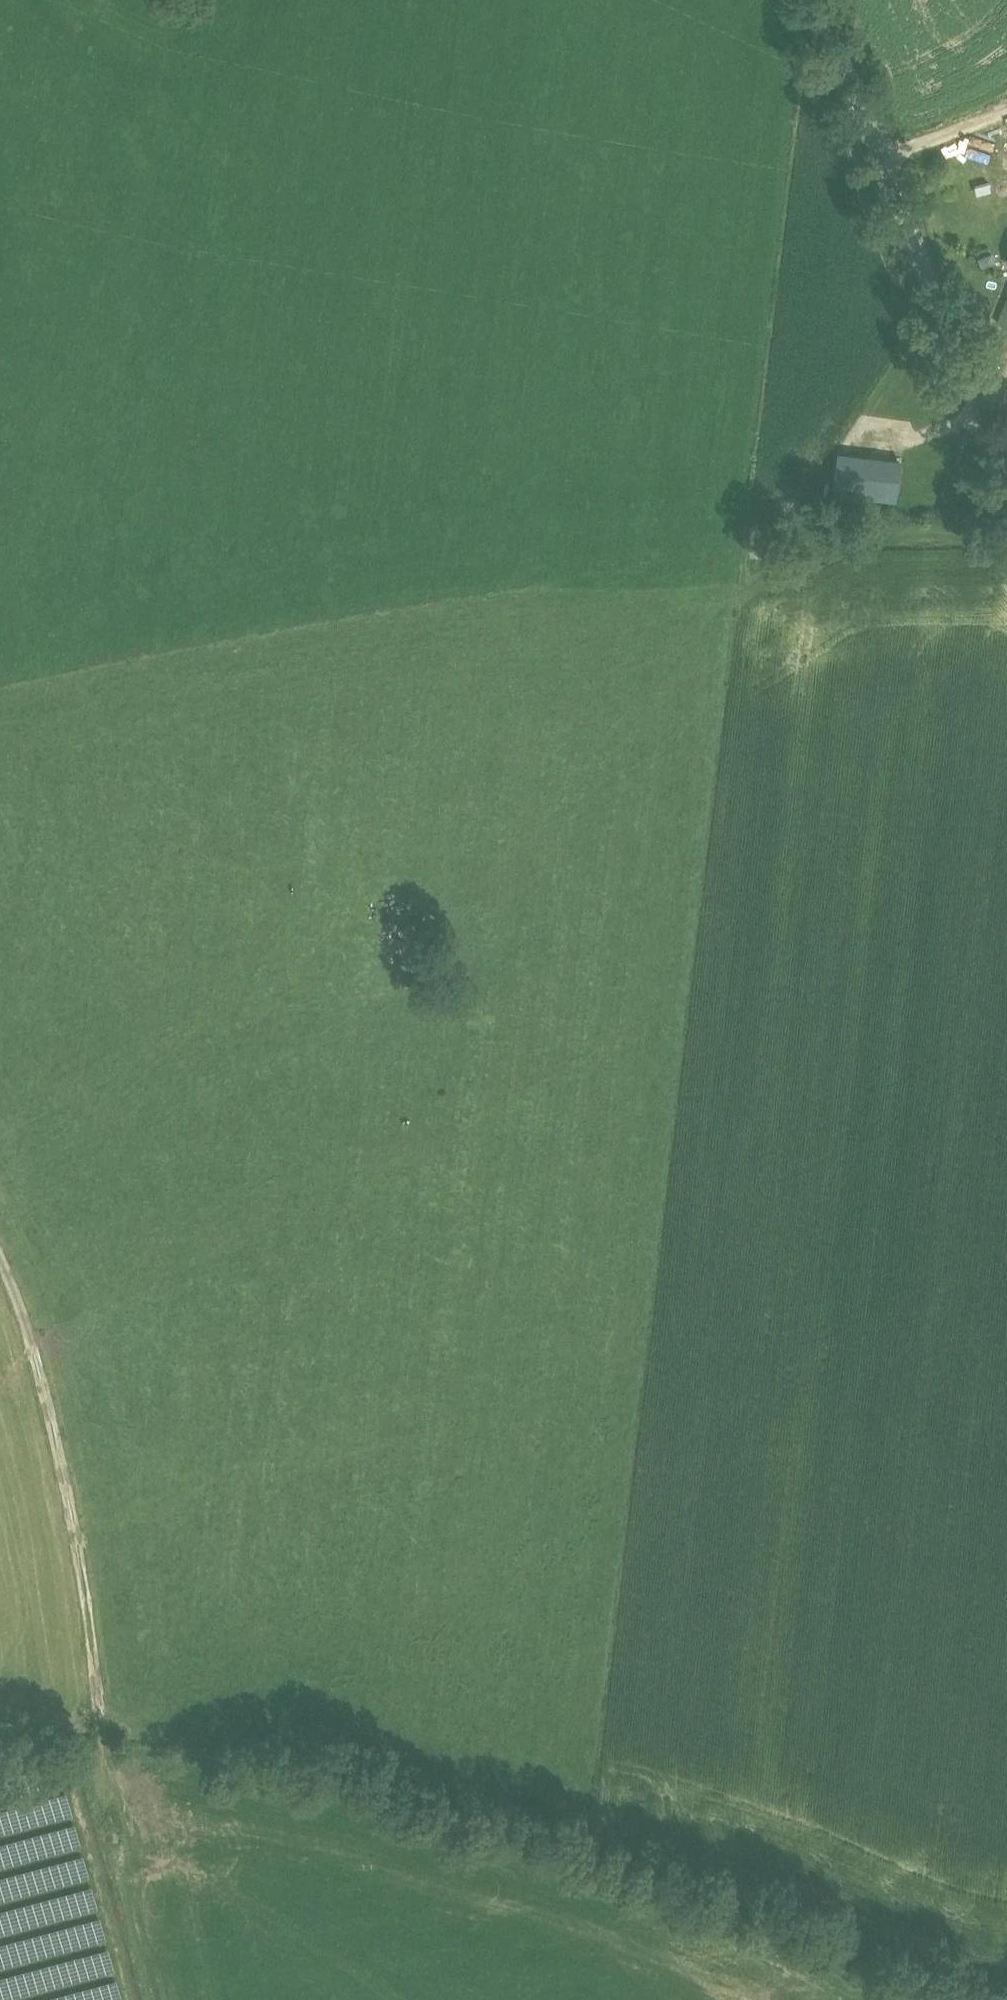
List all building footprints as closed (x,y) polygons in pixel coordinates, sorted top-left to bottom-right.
[(997,322),(1006,326),(1006,298),(997,322)]
